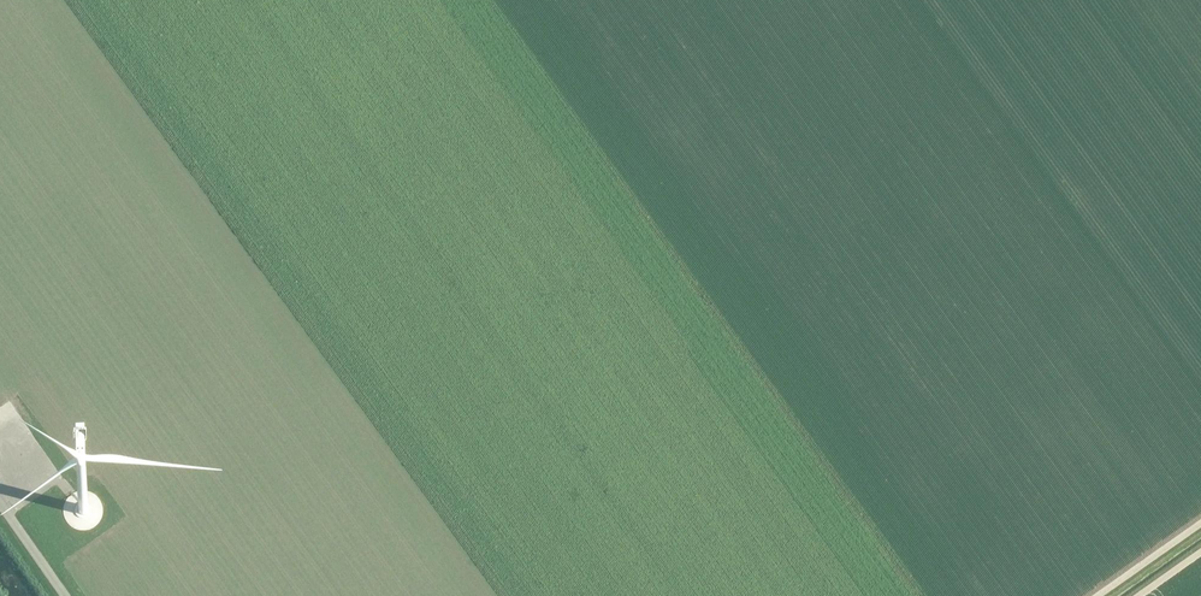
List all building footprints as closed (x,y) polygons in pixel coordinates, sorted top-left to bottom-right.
[(78,509),(78,510),(78,511),(78,512),(78,513),(79,514),(80,515),(81,515),(82,515),(83,516),(84,516),(85,515),(86,514),(87,514),(88,513),(88,512),(88,511),(88,510),(88,509),(88,508),(88,507),(87,506),(86,506),(85,505),(84,505),(83,505),(82,505),(81,505),(80,506),(79,507),(78,507),(78,508),(78,509)]
